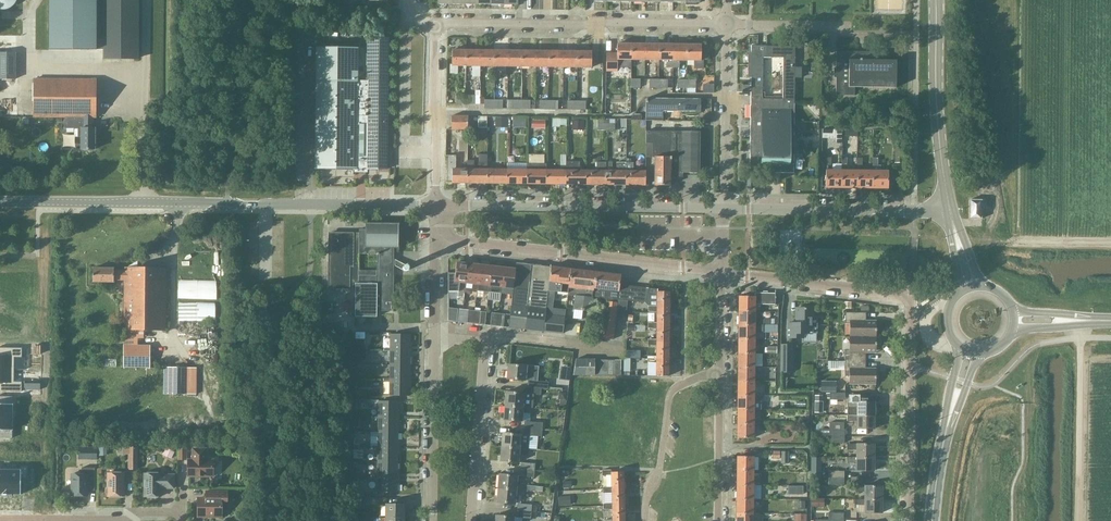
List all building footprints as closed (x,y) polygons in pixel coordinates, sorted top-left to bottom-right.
[(0,10),(2,10),(3,10),(4,9),(6,9),(7,9),(9,8),(10,7),(11,6),(12,5),(13,4),(14,3),(15,2),(16,1),(16,0),(0,0),(0,10)] [(49,51),(103,51),(103,41),(96,41),(96,0),(49,0),(49,51)] [(103,59),(138,59),(139,0),(103,0),(103,41),(103,51),(103,59)] [(23,13),(0,12),(0,41),(22,42),(23,13)] [(327,36),(340,35),(340,25),(326,25),(327,36)] [(315,152),(315,167),(365,168),(387,169),(389,38),(367,38),(366,38),(366,45),(365,54),(365,65),(365,80),(358,80),(358,47),(316,47),(316,88),(315,152)] [(606,53),(606,71),(617,71),(617,67),(631,67),(631,59),(631,43),(617,43),(617,53),(606,53)] [(631,43),(631,59),(645,59),(645,44),(631,43)] [(645,44),(645,59),(659,59),(659,44),(645,44)] [(659,44),(659,59),(666,59),(666,67),(673,68),(673,59),(673,44),(659,44)] [(673,59),(673,68),(679,68),(679,59),(686,60),(686,44),(673,44),(673,59)] [(686,44),(686,60),(694,60),(694,68),(703,68),(703,59),(701,59),(701,44),(686,44)] [(749,58),(748,77),(751,77),(751,85),(763,85),(764,57),(783,58),(783,98),(783,103),(794,103),(795,45),(786,45),(781,45),(771,45),(766,45),(751,45),(751,52),(749,52),(749,58)] [(12,47),(0,48),(0,75),(13,74),(12,47)] [(452,50),(452,65),(466,65),(466,50),(452,50)] [(466,50),(466,65),(480,65),(481,50),(466,50)] [(481,50),(480,65),(494,66),(494,50),(481,50)] [(494,50),(494,66),(508,66),(508,51),(494,50)] [(508,51),(508,66),(522,66),(522,51),(508,51)] [(522,51),(522,66),(536,66),(536,51),(522,51)] [(536,51),(536,66),(550,66),(550,51),(536,51)] [(550,51),(550,66),(564,67),(564,51),(550,51)] [(564,51),(564,67),(578,67),(578,51),(564,51)] [(578,51),(578,67),(592,67),(592,51),(578,51)] [(836,82),(836,95),(855,95),(855,87),(896,88),(896,60),(886,60),(886,52),(884,52),(877,52),(863,51),(858,51),(836,51),(836,82)] [(34,79),(34,117),(64,117),(64,129),(77,129),(77,137),(81,137),(81,149),(94,149),(95,128),(93,128),(93,117),(95,117),(96,79),(34,79)] [(630,79),(630,87),(640,88),(640,87),(640,79),(630,79)] [(649,79),(649,87),(658,87),(659,79),(649,79)] [(659,79),(658,87),(667,88),(667,79),(659,79)] [(677,79),(677,88),(686,88),(686,80),(677,79)] [(686,80),(686,88),(695,88),(695,80),(686,80)] [(750,120),(749,172),(793,173),(794,154),(797,154),(797,136),(794,136),(794,108),(796,108),(796,105),(794,105),(794,103),(783,103),(783,98),(763,98),(763,92),(751,91),(750,120)] [(457,95),(456,103),(465,104),(466,95),(457,95)] [(466,95),(465,104),(475,104),(475,95),(466,95)] [(645,119),(662,120),(662,111),(679,111),(700,111),(700,99),(645,98),(645,119)] [(484,99),(484,108),(493,108),(493,99),(484,99)] [(493,99),(493,108),(502,108),(502,100),(493,99)] [(512,100),(512,108),(521,108),(521,100),(518,100),(512,100)] [(521,100),(521,108),(530,109),(530,100),(521,100)] [(540,100),(540,109),(549,109),(549,100),(540,100)] [(549,100),(549,109),(558,109),(558,100),(549,100)] [(567,100),(567,109),(577,109),(577,101),(567,100)] [(577,101),(577,109),(586,109),(586,101),(577,101)] [(468,116),(451,116),(451,119),(451,126),(451,129),(468,129),(468,119),(468,116)] [(478,116),(478,127),(487,127),(487,116),(478,116)] [(512,117),(512,127),(526,127),(526,118),(526,117),(512,116),(512,117)] [(552,118),(552,126),(560,127),(560,125),(566,125),(566,118),(552,118)] [(531,119),(531,128),(533,128),(540,128),(545,128),(545,120),(531,119)] [(597,119),(597,130),(606,130),(606,119),(597,119)] [(606,119),(606,130),(614,130),(615,123),(615,119),(606,119)] [(670,130),(645,130),(645,157),(646,157),(651,157),(655,157),(655,171),(655,185),(670,185),(670,177),(670,174),(682,174),(682,172),(699,173),(699,131),(670,130)] [(453,135),(452,143),(459,145),(461,137),(453,135)] [(895,144),(895,163),(903,163),(904,144),(895,144)] [(447,155),(447,180),(452,180),(452,182),(467,183),(467,169),(455,169),(455,155),(447,155)] [(872,171),(872,188),(888,188),(888,183),(890,183),(892,182),(894,180),(894,178),(895,171),(888,171),(880,171),(880,165),(877,165),(878,158),(872,158),(872,171)] [(467,169),(467,183),(487,183),(487,169),(487,163),(478,162),(478,169),(474,169),(474,160),(467,160),(467,169)] [(566,170),(566,184),(585,184),(586,170),(580,170),(580,161),(566,161),(566,162),(566,170)] [(586,170),(585,184),(605,184),(606,162),(597,161),(597,171),(586,170)] [(606,162),(605,184),(625,185),(625,162),(617,162),(617,171),(612,171),(612,162),(606,162)] [(625,162),(625,185),(645,185),(645,171),(633,171),(633,162),(625,162)] [(487,169),(487,183),(507,183),(507,169),(487,169)] [(507,169),(507,183),(526,183),(526,170),(507,169)] [(526,170),(526,183),(546,184),(546,170),(526,170)] [(546,170),(546,184),(566,184),(566,170),(563,170),(546,170)] [(826,171),(825,187),(841,187),(841,171),(826,171)] [(857,171),(841,171),(841,187),(856,188),(857,171)] [(857,171),(856,188),(872,188),(872,171),(857,171)] [(969,199),(969,218),(981,219),(981,200),(969,199)] [(350,286),(355,286),(355,316),(376,316),(376,310),(393,310),(394,247),(399,247),(399,223),(366,222),(365,228),(359,228),(359,234),(354,234),(354,232),(332,231),(331,259),(328,259),(328,288),(350,288),(350,286)] [(448,272),(448,290),(458,290),(459,281),(466,281),(468,262),(456,261),(455,272),(448,272)] [(512,293),(508,326),(523,328),(543,330),(545,314),(545,309),(552,310),(552,305),(553,297),(547,296),(547,290),(548,290),(551,266),(531,263),(516,261),(515,267),(513,287),(512,293)] [(468,262),(466,281),(472,282),(471,289),(477,289),(480,264),(468,262),(469,262),(468,262)] [(480,264),(477,289),(488,291),(491,265),(480,264)] [(491,265),(488,291),(500,292),(503,266),(492,265),(492,264),(491,264),(491,265)] [(503,266),(500,292),(512,293),(513,287),(515,267),(514,268),(503,266)] [(551,266),(548,290),(568,292),(570,268),(551,266)] [(92,268),(92,282),(114,282),(114,280),(124,280),(124,330),(165,330),(165,268),(124,268),(124,271),(114,271),(114,269),(92,268)] [(568,292),(567,295),(574,296),(573,309),(591,311),(592,296),(593,296),(596,271),(570,268),(568,292)] [(596,271),(593,296),(598,297),(598,303),(606,304),(604,321),(600,321),(598,337),(612,339),(614,323),(615,318),(619,284),(620,274),(596,271)] [(619,284),(615,318),(624,319),(625,310),(625,309),(626,309),(627,300),(630,300),(644,302),(645,287),(619,284)] [(648,287),(647,295),(657,296),(657,305),(657,308),(669,308),(669,291),(657,291),(657,288),(649,287),(648,287)] [(739,296),(739,310),(755,310),(755,303),(774,304),(775,304),(775,298),(776,298),(776,296),(775,296),(775,292),(774,292),(774,293),(767,293),(767,291),(766,291),(766,293),(754,293),(754,294),(755,294),(755,296),(739,296)] [(648,305),(648,311),(657,312),(656,322),(656,325),(669,325),(669,308),(657,308),(657,305),(648,305)] [(448,306),(447,319),(456,320),(457,307),(448,306)] [(474,310),(473,323),(485,324),(486,312),(481,311),(480,311),(480,310),(480,308),(475,308),(475,309),(475,310),(474,310)] [(788,323),(788,337),(804,337),(804,332),(817,333),(817,317),(812,317),(812,308),(805,308),(796,308),(796,323),(788,323)] [(739,310),(738,324),(760,325),(760,318),(755,318),(755,310),(739,310)] [(491,311),(489,324),(496,325),(498,312),(491,311)] [(845,311),(845,322),(850,322),(850,335),(876,335),(876,323),(866,322),(866,311),(845,311)] [(545,314),(543,330),(562,333),(564,316),(545,314)] [(648,322),(648,328),(656,328),(656,339),(656,341),(668,342),(669,325),(656,325),(656,322),(648,322)] [(738,324),(738,338),(754,338),(754,336),(755,332),(763,332),(763,325),(760,325),(738,324)] [(390,334),(390,349),(411,349),(411,342),(410,342),(410,334),(390,334)] [(845,348),(845,359),(865,359),(866,349),(876,349),(876,335),(850,335),(850,348),(845,348)] [(738,338),(738,352),(754,352),(754,349),(754,339),(754,338),(738,338)] [(656,339),(647,339),(647,344),(656,345),(656,355),(656,358),(668,358),(668,342),(656,341),(656,339)] [(385,344),(361,343),(361,354),(385,354),(385,344)] [(781,344),(780,372),(791,372),(792,344),(781,344)] [(123,345),(123,367),(150,367),(150,345),(123,345)] [(624,346),(624,354),(637,354),(638,346),(624,346)] [(14,369),(14,357),(22,357),(22,347),(0,347),(0,369),(14,369)] [(390,349),(390,364),(409,364),(409,356),(411,356),(411,349),(390,349)] [(738,352),(738,366),(754,366),(754,354),(754,352),(738,352)] [(656,355),(647,355),(647,361),(656,362),(656,375),(668,375),(668,358),(656,358),(656,355)] [(575,359),(573,375),(585,375),(585,359),(575,359)] [(585,359),(585,375),(595,375),(595,360),(594,360),(594,359),(585,359)] [(844,370),(844,375),(849,375),(849,383),(875,384),(875,370),(865,370),(865,359),(845,359),(844,370)] [(390,364),(389,379),(410,379),(411,372),(409,372),(409,364),(390,364)] [(508,364),(507,378),(527,380),(527,386),(526,386),(525,387),(541,388),(548,389),(548,382),(533,381),(534,376),(537,376),(538,367),(527,366),(508,364)] [(738,366),(738,380),(754,381),(754,374),(754,366),(738,366)] [(164,367),(163,394),(186,394),(187,367),(164,367)] [(21,391),(21,381),(14,381),(14,369),(0,369),(0,391),(21,391)] [(389,379),(389,394),(409,394),(409,386),(410,386),(410,379),(389,379)] [(738,380),(738,395),(754,395),(754,391),(754,381),(738,380)] [(820,382),(820,391),(836,391),(836,382),(820,382)] [(505,391),(504,406),(531,408),(532,408),(533,394),(540,395),(541,388),(525,387),(521,392),(505,391)] [(846,407),(846,414),(856,414),(873,414),(873,401),(867,401),(867,394),(848,394),(848,401),(847,401),(846,407)] [(738,395),(737,409),(754,409),(754,395),(738,395)] [(12,417),(12,396),(0,396),(0,417),(12,417)] [(624,396),(624,408),(646,408),(646,397),(624,396)] [(659,396),(649,396),(649,408),(660,408),(659,396)] [(378,401),(378,416),(399,416),(399,410),(398,410),(398,401),(378,401)] [(814,401),(814,412),(823,412),(823,401),(814,401)] [(504,406),(503,419),(522,421),(523,412),(531,413),(531,408),(504,406)] [(624,419),(646,419),(646,408),(624,408),(624,419)] [(737,409),(737,423),(753,423),(754,409),(737,409)] [(846,414),(846,420),(856,420),(856,428),(873,428),(873,414),(856,414),(846,414)] [(378,416),(378,431),(397,431),(398,423),(399,423),(399,416),(378,416)] [(12,438),(12,417),(0,417),(0,438),(12,438)] [(524,421),(523,428),(542,430),(543,422),(541,422),(538,422),(524,421)] [(737,423),(737,437),(753,437),(753,423),(737,423)] [(523,428),(523,435),(537,436),(541,436),(542,430),(523,428)] [(378,431),(377,446),(399,446),(399,440),(397,440),(397,431),(378,431)] [(502,432),(501,446),(528,449),(528,443),(520,443),(521,434),(502,432)] [(623,442),(623,453),(645,453),(645,442),(623,442)] [(846,443),(846,448),(856,448),(856,456),(873,456),(873,443),(855,443),(846,443)] [(358,445),(351,447),(353,454),(360,453),(358,445)] [(377,446),(377,461),(397,461),(397,453),(398,453),(399,446),(377,446)] [(501,446),(500,460),(518,462),(519,453),(527,454),(528,449),(501,446)] [(122,447),(122,454),(128,454),(128,469),(137,469),(137,447),(129,447),(122,447)] [(178,447),(178,460),(184,460),(184,453),(186,453),(186,447),(178,447)] [(188,459),(188,476),(213,476),(213,460),(205,460),(206,449),(192,448),(192,459),(188,459)] [(737,456),(737,470),(761,470),(761,456),(753,456),(737,456)] [(846,456),(846,462),(855,462),(855,469),(855,470),(873,470),(873,456),(856,456),(846,456)] [(377,461),(377,476),(398,476),(398,469),(397,469),(397,461),(377,461)] [(6,467),(6,495),(11,495),(11,494),(20,494),(20,479),(27,479),(27,466),(20,466),(20,467),(6,467)] [(68,495),(87,496),(87,482),(95,482),(95,467),(82,467),(82,474),(71,474),(71,495),(68,495)] [(520,468),(519,476),(533,477),(533,476),(534,471),(534,470),(520,468)] [(611,469),(602,469),(602,471),(602,475),(611,476),(611,486),(611,488),(624,488),(623,473),(623,471),(611,471),(611,469)] [(737,470),(736,484),(753,484),(753,470),(761,470),(737,470)] [(106,488),(106,493),(107,494),(107,496),(124,496),(124,473),(107,473),(107,487),(106,488)] [(144,473),(144,496),(149,496),(150,498),(154,498),(155,496),(160,496),(160,488),(174,488),(174,475),(161,475),(161,473),(144,473)] [(499,474),(497,487),(524,489),(525,484),(517,484),(517,475),(499,474)] [(377,476),(377,491),(397,492),(397,483),(398,483),(398,476),(377,476)] [(736,484),(736,498),(753,498),(753,484),(736,484)] [(854,485),(854,490),(864,491),(864,498),(881,498),(881,485),(864,485),(854,485)] [(611,486),(602,486),(603,492),(612,493),(612,502),(612,505),(624,505),(624,488),(611,488),(611,486)] [(497,487),(496,501),(515,503),(516,495),(524,495),(524,489),(497,487)] [(197,498),(197,516),(222,516),(222,505),(227,505),(227,491),(206,491),(206,498),(197,498)] [(736,498),(736,512),(752,513),(753,498),(736,498)] [(854,498),(854,504),(864,504),(863,511),(881,512),(881,498),(864,498),(854,498)] [(603,503),(603,508),(612,509),(613,519),(613,520),(625,520),(624,505),(612,505),(612,502),(603,503)] [(385,503),(385,517),(404,517),(404,504),(385,503)] [(517,503),(516,510),(531,511),(531,504),(517,503)] [(516,510),(516,517),(530,518),(531,511),(516,510)] [(736,520),(759,520),(759,513),(752,513),(736,512),(736,520)] [(795,520),(806,520),(806,513),(795,513),(795,520)]
